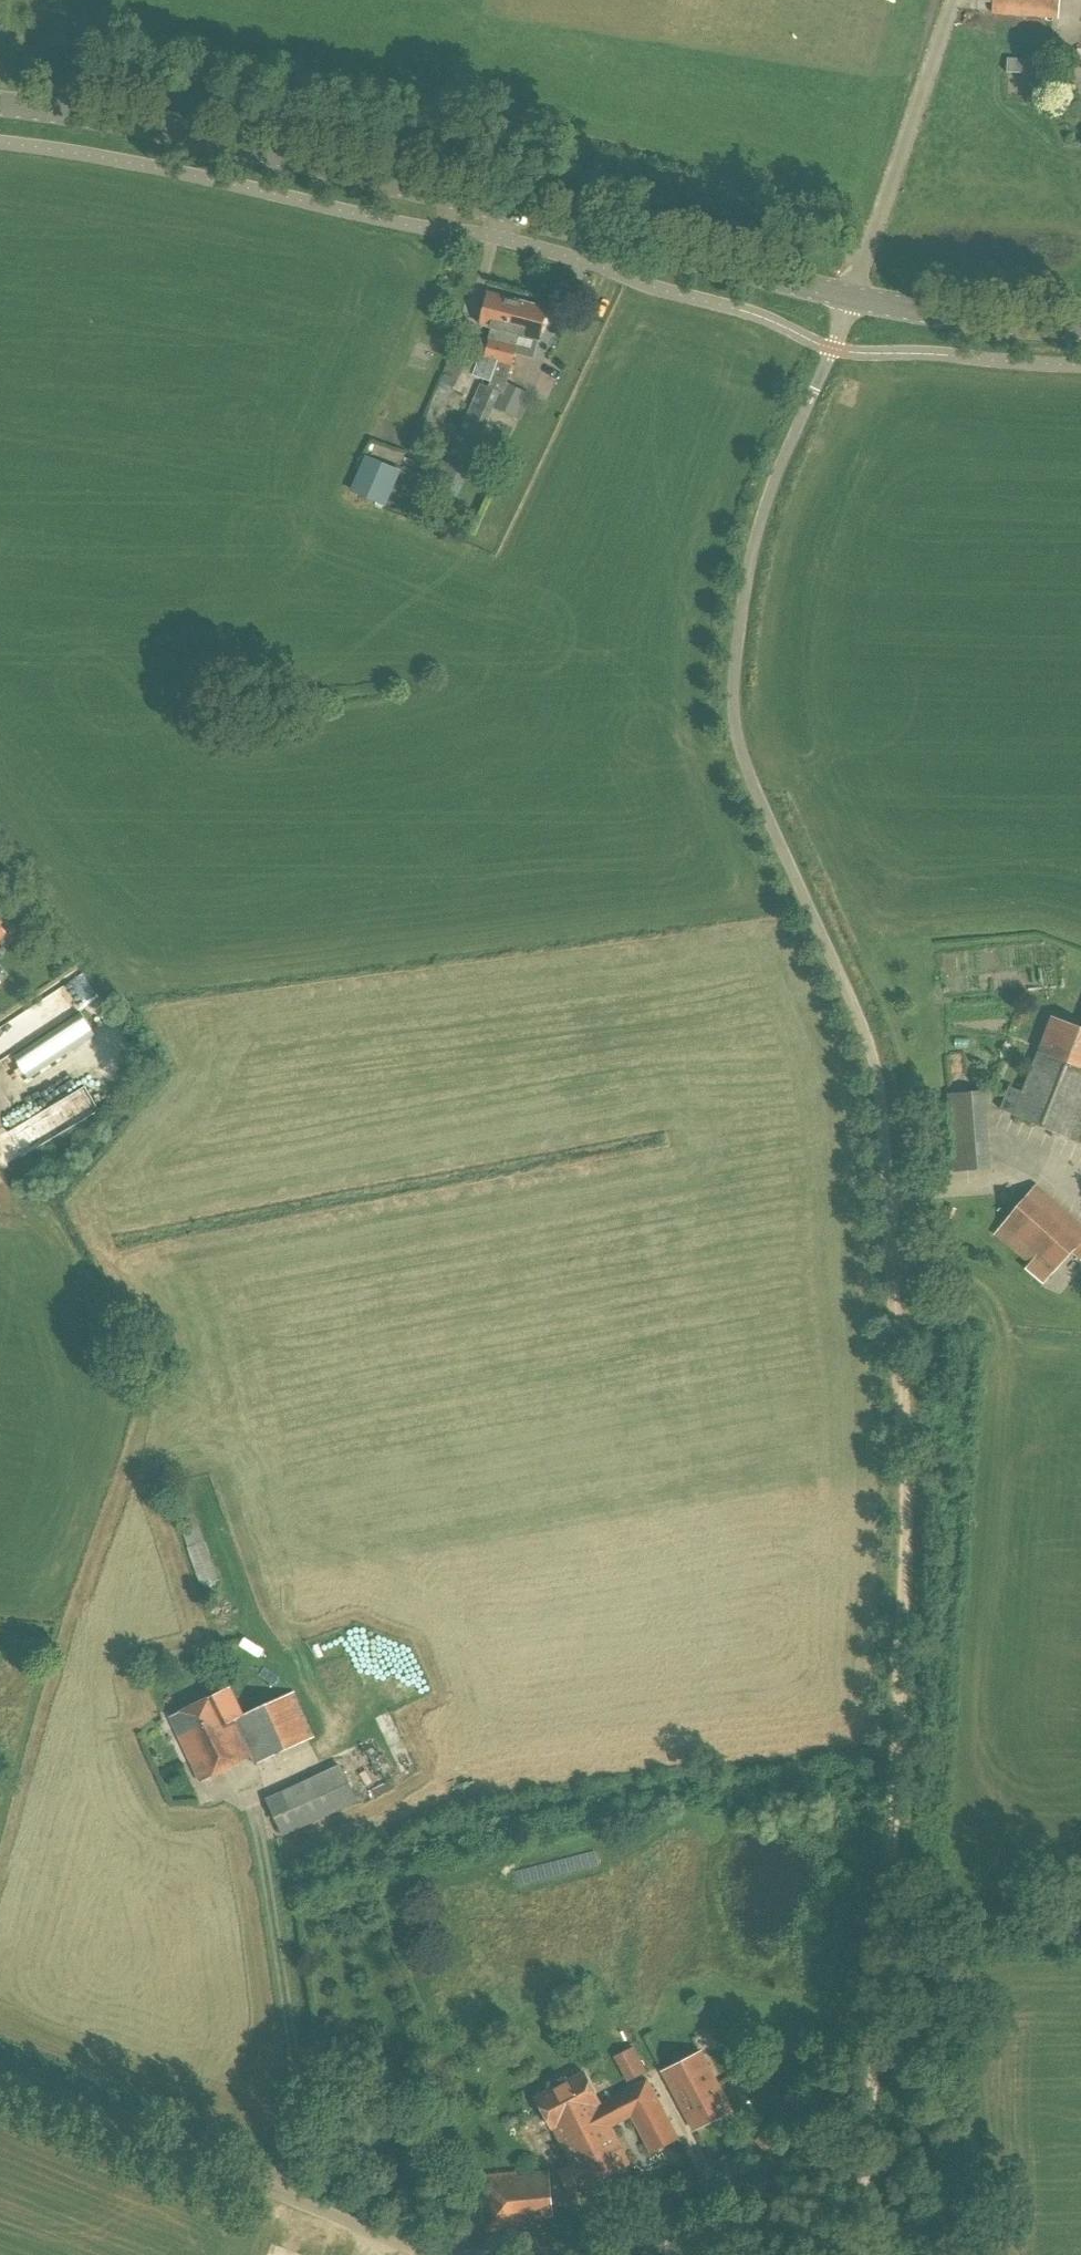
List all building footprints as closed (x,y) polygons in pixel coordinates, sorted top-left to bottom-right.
[(1059,0),(993,0),(992,13),(1058,18),(1059,0)] [(1007,58),(1007,73),(1026,74),(1026,58),(1007,58)] [(540,340),(548,308),(487,292),(478,324),(491,328),(484,356),(480,355),(472,376),(490,382),(489,387),(480,384),(449,457),(435,491),(454,498),(467,464),(470,466),(494,407),(516,418),(528,393),(507,383),(519,335),(540,340)] [(461,392),(475,363),(454,353),(441,383),(422,430),(448,440),(455,424),(445,420),(450,407),(458,410),(464,397),(455,393),(456,390),(461,392)] [(373,457),(364,477),(372,481),(382,461),(373,457)] [(385,461),(373,482),(385,489),(396,467),(385,461)] [(1052,1016),(1039,1051),(1038,1051),(1021,1091),(1009,1086),(1000,1109),(1080,1144),(1080,1027),(1052,1016)] [(122,1061),(138,1055),(132,1038),(121,1042),(116,1029),(80,1042),(88,1064),(119,1052),(122,1061)] [(952,1172),(991,1169),(985,1090),(946,1093),(952,1172)] [(1080,1257),(1080,1223),(1036,1183),(1001,1226),(1007,1231),(1000,1240),(1028,1263),(1025,1266),(1023,1268),(1043,1285),(1050,1278),(1072,1252),(1079,1259),(1080,1257)] [(244,1714),(230,1687),(170,1717),(201,1781),(251,1756),(255,1765),(315,1736),(295,1691),(244,1714)] [(283,1836),(359,1801),(341,1764),(266,1799),(283,1836)] [(662,2071),(694,2130),(732,2110),(700,2051),(662,2071)] [(601,2101),(585,2074),(539,2098),(571,2163),(557,2170),(570,2195),(583,2188),(632,2163),(612,2126),(631,2117),(651,2153),(680,2137),(648,2077),(601,2101)] [(483,2233),(550,2228),(554,2228),(549,2168),(478,2175),(483,2233)]
